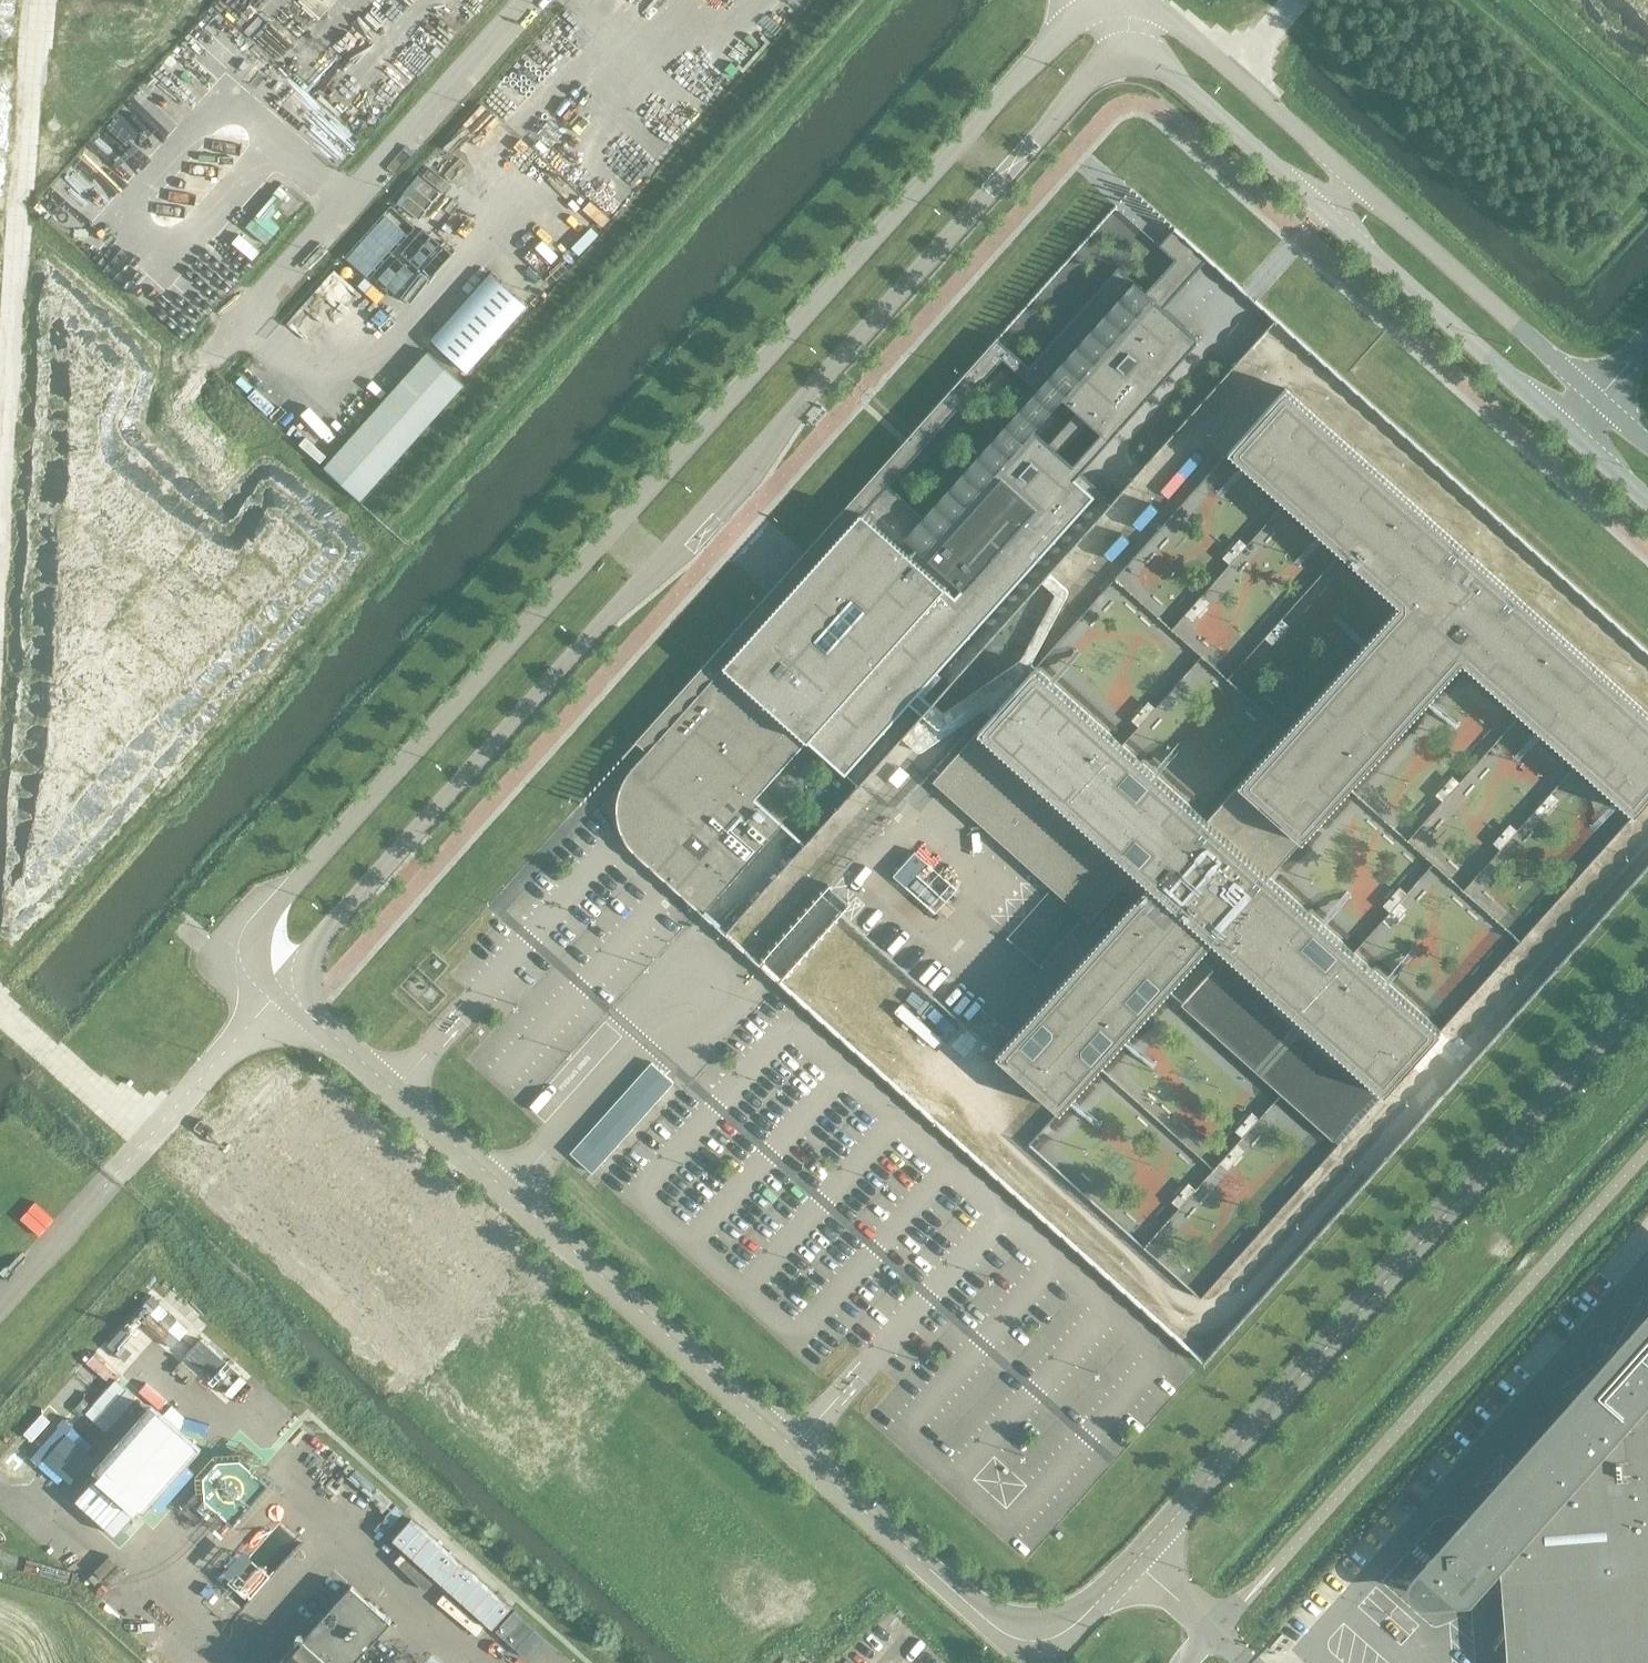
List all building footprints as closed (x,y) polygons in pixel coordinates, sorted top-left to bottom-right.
[(637,852),(704,913),(787,825),(757,800),(810,741),(859,786),(901,739),(931,706),(1042,584),(1051,575),(1114,504),(1080,474),(1200,342),(1166,312),(1208,260),(1176,231),(1162,248),(1174,263),(1147,294),(1117,271),(1021,374),(1037,389),(924,518),(887,486),(804,578),(640,762),(627,779),(618,804),(621,825),(627,840),(637,852)] [(433,335),(470,368),(530,303),(493,269),(433,335)] [(362,499),(464,385),(428,351),(325,467),(362,499)] [(999,1055),(1063,1112),(1101,1069),(1171,992),(1285,1094),(1339,1143),(1445,1026),(1359,949),(1275,874),(1350,789),(1465,662),(1523,714),(1636,814),(1647,801),(1647,714),(1286,391),(1230,454),(1286,504),(1343,555),(1401,607),(1288,733),(1209,820),(1124,744),(1037,666),(1036,668),(992,717),(934,782),(1106,936),(999,1055)] [(943,715),(931,706),(901,739),(915,751),(918,753),(922,753),(926,751),(981,714),(986,711),(988,713),(992,717),(1036,668),(1033,665),(1067,599),(1069,594),(1065,587),(1051,575),(1042,584),(1055,596),(1034,638),(1022,660),(1010,668),(963,701),(943,715)] [(1208,628),(1238,635),(1244,608),(1259,611),(1261,603),(1274,606),(1277,591),(1240,583),(1236,601),(1215,597),(1208,628)] [(916,852),(897,872),(912,886),(931,866),(916,852)] [(574,1150),(597,1170),(676,1077),(653,1058),(574,1150)] [(42,1233),(57,1216),(38,1200),(23,1217),(42,1233)] [(1563,1406),(1427,1559),(1412,1576),(1410,1578),(1408,1582),(1408,1586),(1408,1590),(1409,1595),(1411,1597),(1415,1602),(1418,1604),(1422,1605),(1426,1606),(1471,1602),(1496,1573),(1500,1569),(1507,1662),(1647,1662),(1647,1311),(1563,1406)] [(186,1355),(231,1397),(252,1375),(207,1333),(186,1355)] [(147,1513),(205,1442),(157,1404),(165,1394),(148,1381),(138,1393),(116,1375),(79,1420),(68,1411),(34,1453),(73,1485),(89,1465),(98,1472),(77,1497),(120,1532),(140,1507),(147,1513)] [(413,1515),(394,1537),(497,1625),(488,1635),(519,1661),(550,1625),(433,1525),(430,1529),(413,1515)] [(392,1621),(352,1586),(284,1662),(355,1662),(392,1621)]
